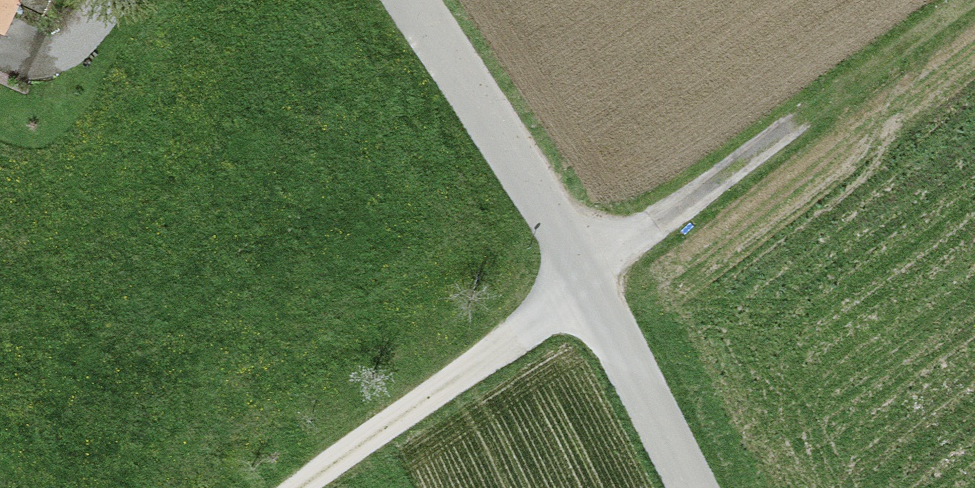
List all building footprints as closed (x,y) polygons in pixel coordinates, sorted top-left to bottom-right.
[(13,38),(29,0),(0,0),(0,32),(13,38)]
